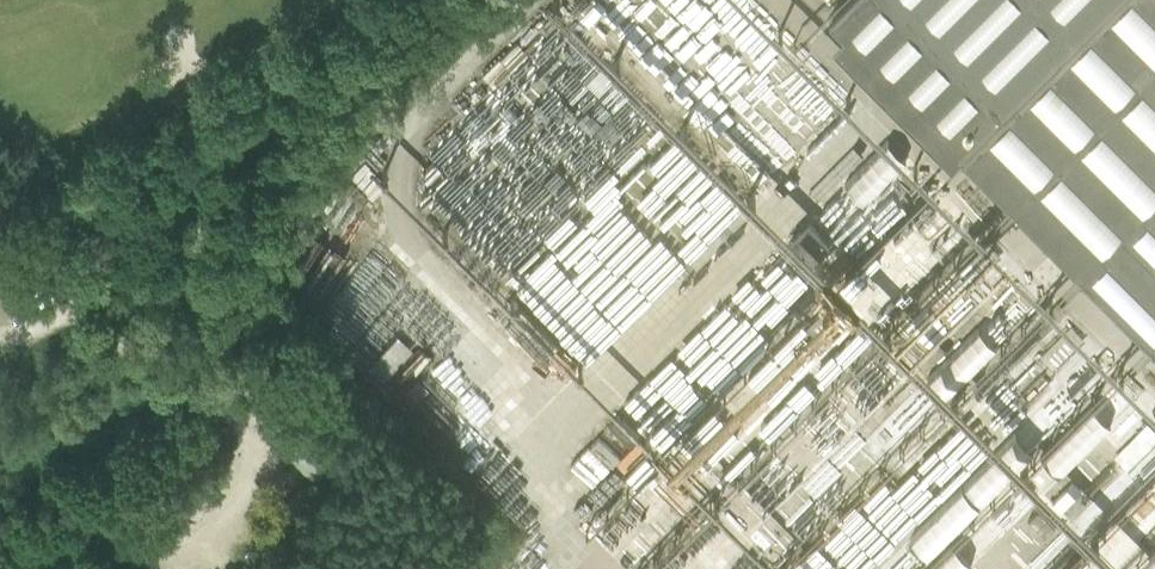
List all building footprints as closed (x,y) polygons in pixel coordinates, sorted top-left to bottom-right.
[(829,17),(843,31),(831,42),(950,161),(961,150),(1154,345),(1154,0),(846,0),(829,17)] [(550,17),(435,143),(448,154),(459,143),(463,147),(476,133),(475,133),(496,109),(507,118),(534,88),(537,91),(580,44),(550,17)] [(725,158),(745,179),(814,115),(809,110),(826,94),(799,65),(763,98),(776,111),(725,158)] [(862,161),(793,232),(814,252),(857,208),(870,221),(879,212),(868,202),(886,184),(862,161)] [(1008,232),(1030,256),(1040,247),(983,184),(969,197),(1004,236),(1008,232)] [(535,304),(588,359),(675,276),(672,272),(685,260),(677,251),(683,246),(672,235),(668,240),(663,235),(648,250),(643,245),(621,266),(614,258),(607,264),(587,244),(538,291),(543,296),(535,304)] [(29,297),(0,250),(0,315),(29,297)] [(1050,253),(1034,267),(1050,285),(1066,271),(1050,253)] [(891,320),(911,342),(935,319),(915,298),(891,320)] [(1105,336),(1147,381),(1154,374),(1154,359),(1121,322),(1105,336)] [(942,394),(969,370),(953,351),(925,376),(942,394)] [(919,383),(893,406),(910,426),(936,404),(919,383)] [(285,399),(260,424),(325,487),(350,461),(285,399)] [(1014,466),(1063,418),(1045,400),(996,447),(1014,466)] [(1090,405),(1038,460),(1060,480),(1111,425),(1090,405)] [(984,568),(999,568),(1013,558),(1016,561),(1048,535),(1016,497),(962,542),(984,568)] [(1084,558),(1072,568),(1094,568),(1084,558)] [(882,560),(873,568),(892,568),(882,560)]
